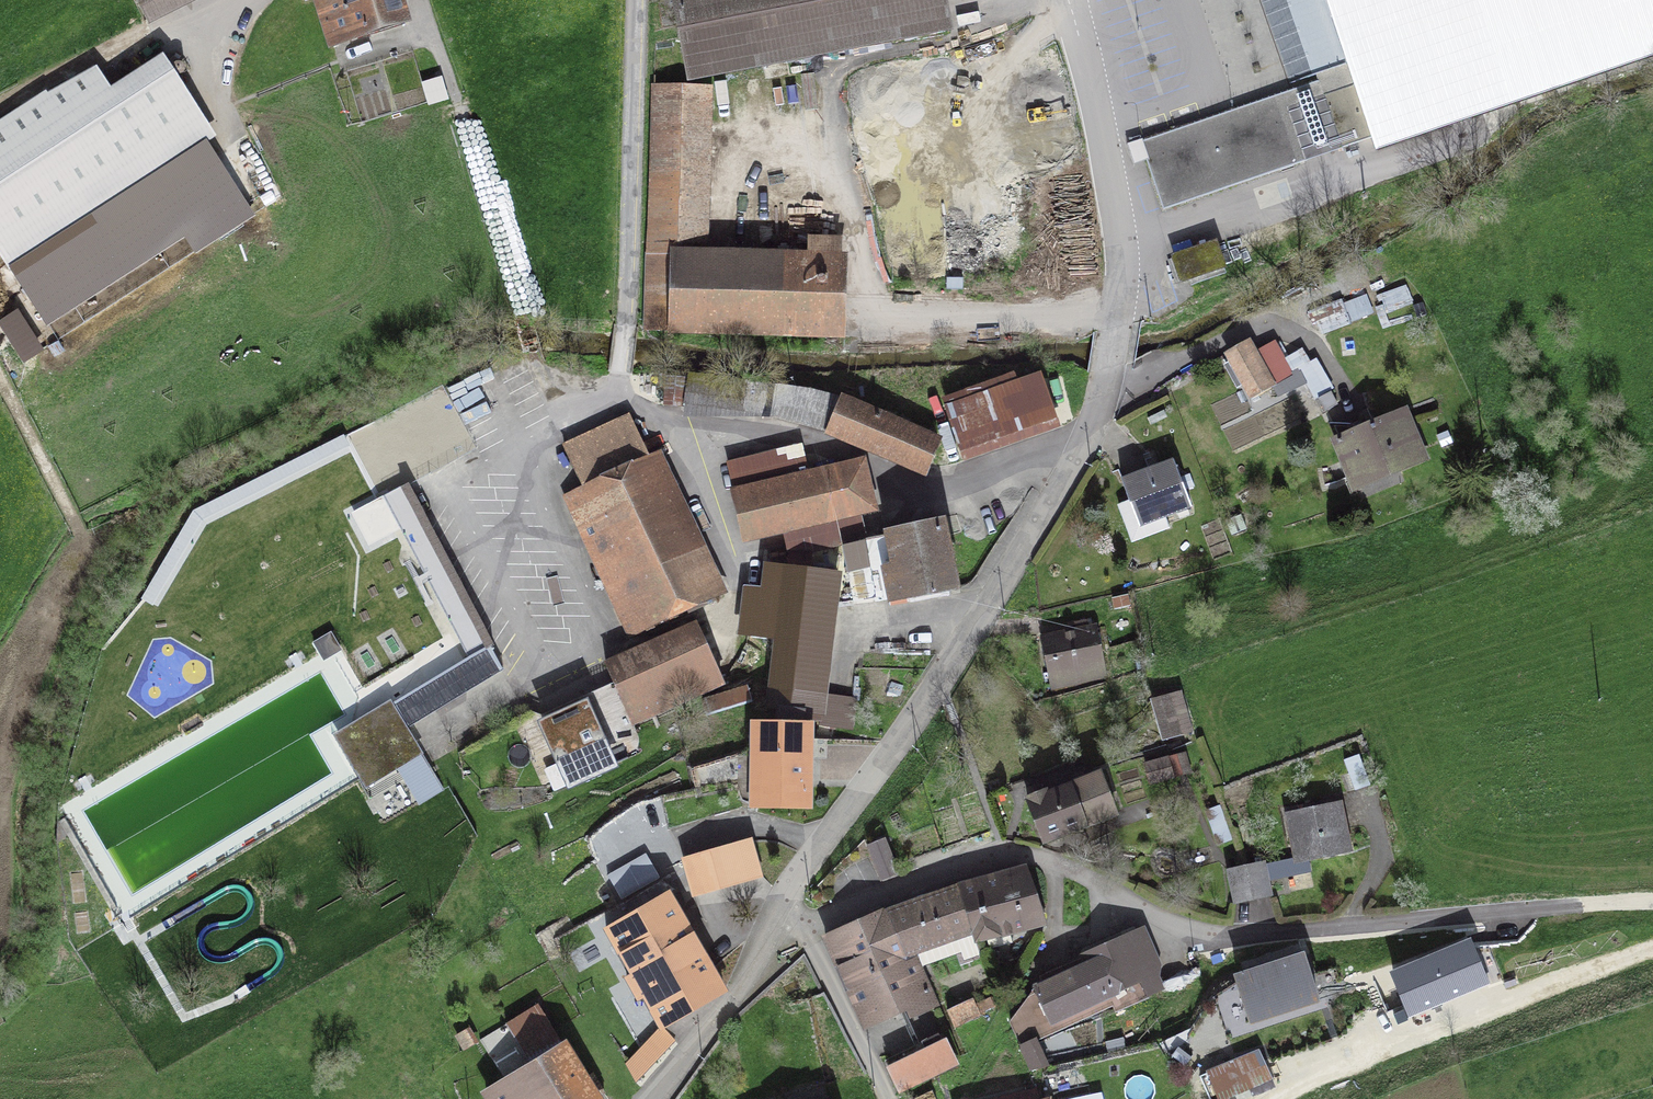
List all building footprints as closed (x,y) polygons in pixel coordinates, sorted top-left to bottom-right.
[(149,18),(186,0),(140,0),(149,18)] [(403,19),(397,0),(319,0),(331,41),(403,19)] [(690,79),(948,30),(942,0),(675,0),(690,79)] [(1372,138),(1325,0),(1291,0),(1320,84),(1143,143),(1164,207),(1372,138)] [(1372,138),(1376,149),(1652,55),(1652,0),(1325,0),(1372,138)] [(43,97),(0,125),(0,252),(9,266),(122,193),(116,185),(205,127),(162,59),(61,124),(43,97)] [(429,102),(445,97),(441,80),(424,85),(429,102)] [(649,253),(704,254),(709,93),(653,91),(649,253)] [(202,223),(213,240),(251,215),(215,159),(22,284),(47,323),(202,223)] [(812,257),(704,254),(649,253),(646,330),(839,335),(841,258),(837,258),(837,241),(813,240),(812,257)] [(1215,244),(1173,258),(1182,281),(1224,267),(1215,244)] [(1244,386),(1249,382),(1257,395),(1296,372),(1279,344),(1259,356),(1252,344),(1234,355),(1238,362),(1232,365),(1244,386)] [(1040,376),(947,408),(963,452),(1056,420),(1040,376)] [(683,378),(666,377),(664,404),(681,406),(683,378)] [(826,431),(828,431),(840,399),(811,392),(758,384),(754,414),(777,417),(826,431)] [(924,472),(939,440),(840,399),(828,431),(924,472)] [(1399,469),(1424,459),(1404,411),(1335,439),(1353,482),(1397,463),(1399,469)] [(142,596),(194,513),(375,422),(371,415),(188,506),(134,592),(137,593),(102,649),(112,655),(147,598),(142,596)] [(629,417),(565,447),(586,492),(651,461),(629,417)] [(729,463),(747,539),(859,512),(848,466),(808,475),(802,446),(729,463)] [(713,594),(651,461),(586,492),(566,501),(629,633),(674,612),(675,615),(687,610),(686,607),(713,594)] [(1139,525),(1191,506),(1175,465),(1124,485),(1139,525)] [(405,487),(390,495),(474,654),(489,645),(405,487)] [(953,588),(940,524),(863,540),(874,596),(875,601),(890,598),(891,600),(953,588)] [(772,690),(823,696),(833,605),(874,596),(863,540),(769,561),(766,586),(746,590),(741,631),(778,635),(772,690)] [(1040,639),(1051,689),(1105,676),(1095,628),(1087,629),(1086,621),(1074,624),(1076,632),(1040,639)] [(698,629),(609,670),(633,724),(722,683),(698,629)] [(345,660),(335,642),(317,652),(328,670),(345,660)] [(504,670),(489,645),(474,654),(391,704),(406,728),(504,670)] [(703,702),(706,714),(750,700),(747,688),(703,702)] [(805,726),(807,714),(820,716),(823,696),(772,690),(770,707),(780,709),(776,726),(758,726),(757,804),(804,804),(805,726)] [(1179,730),(1189,726),(1179,692),(1152,701),(1163,738),(1180,734),(1179,730)] [(398,771),(418,806),(443,791),(406,728),(391,704),(334,738),(366,791),(398,771)] [(613,766),(585,704),(542,724),(570,785),(613,766)] [(1170,758),(1173,769),(1187,765),(1184,755),(1170,758)] [(1344,760),(1354,788),(1368,783),(1358,755),(1344,760)] [(1045,793),(1028,799),(1044,841),(1115,813),(1100,773),(1045,795),(1045,793)] [(1310,871),(1307,857),(1323,854),(1323,856),(1350,851),(1340,802),(1287,814),(1296,859),(1289,861),(1292,875),(1310,871)] [(884,838),(867,845),(881,880),(898,873),(884,838)] [(752,841),(686,860),(695,894),(761,875),(752,841)] [(1263,862),(1248,866),(1259,896),(1270,893),(1263,862)] [(1234,901),(1259,896),(1248,866),(1227,870),(1234,901)] [(1045,923),(1026,867),(957,887),(977,941),(1045,923)] [(590,917),(611,906),(613,910),(652,888),(642,872),(583,905),(590,917)] [(977,941),(957,887),(888,911),(906,956),(916,952),(951,940),(959,960),(981,952),(977,941)] [(643,994),(662,1027),(724,991),(723,988),(671,897),(609,933),(633,976),(628,979),(638,997),(643,994)] [(916,952),(906,956),(888,911),(825,938),(864,1025),(934,993),(916,952)] [(1091,956),(1113,1006),(1114,1009),(1163,988),(1140,933),(1091,954),(1091,956)] [(1303,955),(1236,977),(1250,1021),(1317,999),(1303,955)] [(1048,984),(1039,988),(1054,1020),(1084,1006),(1089,1017),(1113,1006),(1091,956),(1045,976),(1048,984)] [(989,997),(975,1004),(972,998),(948,1009),(955,1025),(994,1006),(989,997)] [(537,1003),(505,1024),(530,1066),(486,1093),(490,1098),(595,1098),(605,1093),(593,1074),(583,1080),(537,1003)] [(675,1041),(662,1027),(628,1063),(637,1081),(675,1041)] [(952,1066),(938,1036),(886,1061),(900,1091),(952,1066)] [(1021,1047),(1031,1070),(1048,1066),(1036,1041),(1021,1047)] [(1260,1052),(1208,1073),(1219,1098),(1270,1077),(1260,1052)]
